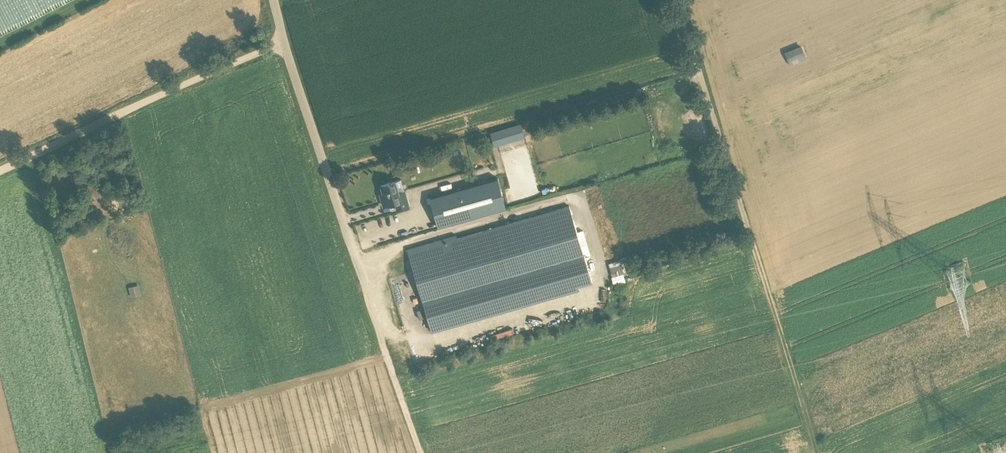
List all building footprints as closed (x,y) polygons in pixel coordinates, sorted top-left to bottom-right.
[(790,63),(806,58),(802,45),(785,51),(790,63)] [(495,145),(526,136),(523,122),(492,130),(495,145)] [(403,178),(391,182),(381,185),(385,197),(382,198),(384,206),(395,202),(397,209),(411,205),(403,178)] [(498,178),(430,197),(438,227),(507,207),(498,178)] [(593,283),(569,204),(457,237),(456,235),(407,249),(412,266),(411,266),(413,273),(414,273),(432,332),(593,283)]
